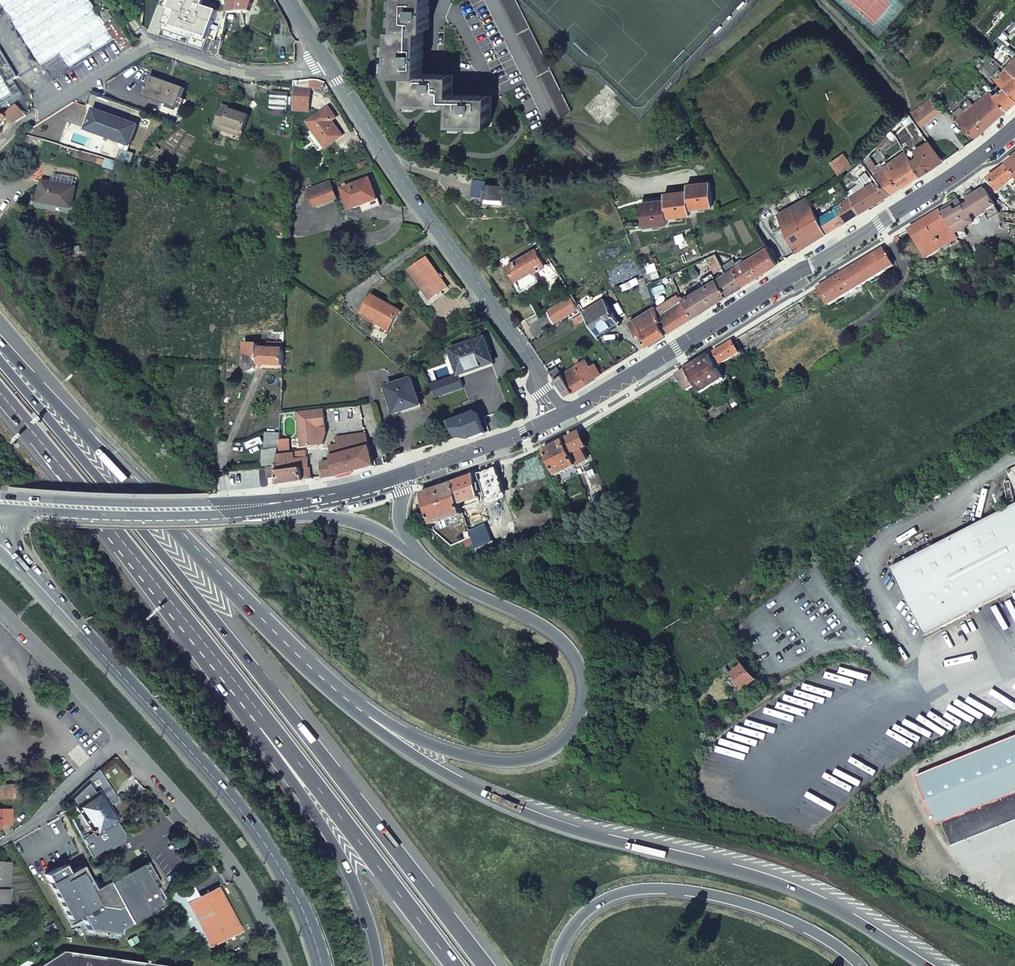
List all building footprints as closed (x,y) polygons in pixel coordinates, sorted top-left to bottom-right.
[(14,22),(48,0),(17,0),(6,8),(14,22)] [(23,36),(78,0),(48,0),(14,22),(23,36)] [(32,51),(95,9),(90,0),(78,0),(23,36),(32,51)] [(154,33),(182,42),(210,52),(221,12),(207,8),(209,0),(163,0),(154,33)] [(257,0),(231,0),(228,14),(241,13),(253,13),(257,0)] [(429,0),(399,0),(399,28),(424,28),(429,29),(429,0)] [(559,119),(571,111),(517,0),(500,0),(558,118),(559,119)] [(105,25),(113,20),(108,12),(109,11),(108,8),(106,9),(105,8),(107,7),(105,5),(104,6),(103,5),(95,9),(105,25)] [(42,66),(61,54),(105,25),(95,9),(32,51),(42,66)] [(136,46),(118,17),(113,20),(105,25),(115,39),(124,54),(136,46)] [(105,25),(61,54),(70,69),(115,39),(105,25)] [(407,74),(423,74),(424,28),(399,28),(394,28),(392,73),(407,74)] [(997,37),(1003,42),(1008,35),(1002,31),(997,37)] [(1000,46),(1003,42),(997,37),(994,41),(1000,46)] [(14,80),(19,77),(0,47),(0,70),(3,76),(8,84),(14,80)] [(1014,58),(1005,69),(1014,78),(1014,77),(1014,58)] [(1005,69),(1001,73),(998,70),(992,77),(1003,88),(1014,99),(1014,77),(1014,78),(1005,69)] [(452,94),(452,75),(423,74),(407,74),(406,103),(452,104),(452,94)] [(986,74),(982,78),(988,85),(992,89),(996,85),(986,74)] [(3,76),(0,78),(0,99),(13,91),(8,84),(3,76)] [(161,102),(179,109),(186,88),(149,76),(142,96),(161,102)] [(13,91),(19,87),(14,80),(8,84),(13,91)] [(312,80),(312,89),(327,90),(327,83),(321,81),(312,80)] [(969,99),(951,116),(976,138),(1007,110),(994,96),(989,92),(989,91),(992,89),(988,85),(983,89),(987,93),(974,105),(969,99)] [(1,112),(25,97),(19,87),(13,91),(0,99),(0,112),(1,112)] [(995,87),(989,92),(994,96),(999,92),(995,87)] [(312,89),(295,88),(294,113),(311,113),(312,89)] [(1014,104),(1014,99),(1003,88),(999,92),(994,96),(1007,110),(1014,104)] [(270,110),(289,111),(290,92),(271,91),(270,110)] [(490,125),(491,95),(452,94),(452,104),(451,124),(490,125)] [(931,98),(912,112),(922,126),(941,112),(931,98)] [(17,104),(6,116),(9,119),(15,124),(29,115),(17,104)] [(214,128),(246,139),(254,115),(238,110),(221,105),(214,128)] [(307,123),(328,151),(337,144),(347,137),(334,120),(338,118),(329,106),(307,123)] [(88,132),(135,148),(143,125),(118,117),(96,109),(88,132)] [(1,112),(0,112),(0,134),(9,119),(6,116),(1,112)] [(895,136),(891,130),(887,136),(891,140),(895,136)] [(920,175),(942,161),(928,142),(920,148),(918,157),(911,162),(920,175)] [(891,193),(920,175),(911,162),(906,152),(878,171),(868,155),(862,162),(876,178),(877,179),(891,193)] [(843,154),(830,163),(839,175),(851,165),(843,154)] [(1006,165),(1014,176),(1014,158),(1006,165)] [(1006,165),(987,179),(997,192),(1007,184),(1014,178),(1014,176),(1006,165)] [(77,177),(54,174),(52,182),(76,185),(77,177)] [(353,213),(363,209),(365,213),(373,210),(383,206),(372,178),(344,189),(353,213)] [(502,203),(515,204),(504,185),(487,184),(488,181),(473,179),(472,195),(485,197),(484,199),(502,201),(502,203)] [(860,213),(891,193),(877,179),(850,197),(860,213)] [(997,192),(987,179),(981,183),(984,189),(990,198),(997,192)] [(39,203),(75,209),(79,186),(76,185),(52,182),(43,180),(41,193),(39,203)] [(340,200),(332,180),(309,189),(317,209),(340,200)] [(655,204),(642,205),(645,231),(659,229),(658,224),(669,223),(668,221),(683,220),(682,215),(690,214),(690,213),(705,211),(704,206),(713,205),(710,183),(699,184),(700,186),(687,188),(688,191),(677,192),(678,195),(665,197),(665,200),(655,201),(655,204)] [(1000,213),(1002,212),(1014,214),(1014,198),(1014,197),(1014,195),(1011,189),(1007,184),(997,192),(990,198),(994,205),(1000,213)] [(984,211),(994,205),(990,198),(984,189),(974,195),(971,190),(963,195),(977,217),(984,213),(984,211)] [(818,217),(827,233),(860,213),(850,197),(818,217)] [(818,217),(807,198),(767,220),(773,232),(783,227),(797,252),(827,233),(818,217)] [(952,208),(942,215),(954,234),(972,222),(958,200),(951,204),(952,208)] [(926,258),(957,239),(954,234),(942,215),(939,211),(908,230),(926,258)] [(1000,213),(1005,223),(1014,225),(1014,214),(1002,212),(1000,213)] [(520,224),(524,231),(530,228),(526,221),(520,224)] [(744,285),(777,265),(766,248),(737,267),(733,260),(722,266),(723,268),(726,273),(733,269),(744,285)] [(881,248),(817,288),(828,305),(892,265),(881,248)] [(542,262),(545,267),(550,264),(546,257),(541,260),(535,249),(507,265),(521,290),(538,281),(534,273),(531,269),(542,262)] [(723,268),(722,266),(715,254),(706,258),(714,273),(723,268)] [(441,296),(451,288),(427,257),(409,271),(423,288),(419,291),(429,305),(441,296)] [(534,273),(545,267),(542,262),(531,269),(534,273)] [(705,286),(683,299),(694,317),(744,285),(733,269),(726,273),(715,280),(705,286)] [(701,279),(705,286),(715,280),(711,273),(701,279)] [(671,274),(662,278),(664,284),(674,280),(673,278),(671,274)] [(644,277),(636,280),(643,299),(651,296),(644,277)] [(389,336),(403,311),(373,294),(368,303),(365,302),(362,308),(359,313),(380,324),(377,329),(389,336)] [(570,318),(580,312),(570,296),(547,310),(555,322),(567,314),(570,318)] [(618,321),(604,299),(583,312),(596,333),(606,327),(606,329),(618,321)] [(683,299),(658,315),(660,321),(667,333),(694,317),(683,299)] [(655,307),(630,322),(629,323),(637,335),(640,333),(647,345),(667,333),(658,322),(660,321),(658,315),(655,307)] [(488,337),(451,351),(460,376),(462,380),(480,372),(498,365),(488,337)] [(711,353),(719,366),(739,353),(731,340),(711,353)] [(262,344),(245,344),(245,365),(247,365),(248,363),(250,361),(252,360),(254,359),(257,360),(259,361),(260,362),(261,364),(262,348),(262,344)] [(269,348),(262,348),(261,364),(261,366),(261,368),(272,368),(284,368),(285,349),(269,348)] [(695,385),(700,393),(723,379),(708,355),(685,369),(695,385)] [(248,363),(247,365),(247,367),(248,369),(249,371),(251,373),(254,373),(256,373),(258,372),(260,371),(261,369),(261,368),(261,366),(261,364),(260,362),(259,361),(257,360),(254,359),(252,360),(250,361),(248,363)] [(553,369),(548,372),(557,385),(565,396),(595,378),(589,368),(583,360),(558,376),(553,369)] [(595,378),(600,374),(594,365),(589,368),(595,378)] [(695,385),(685,369),(677,373),(687,389),(695,385)] [(462,380),(460,376),(432,386),(437,398),(466,388),(462,380)] [(409,410),(423,406),(414,377),(385,387),(395,415),(409,410)] [(298,413),(302,447),(321,446),(319,429),(328,428),(326,418),(325,409),(298,413)] [(471,439),(486,433),(477,412),(448,424),(455,437),(471,439)] [(329,435),(328,428),(319,429),(321,446),(325,446),(329,435)] [(585,448),(589,445),(582,431),(565,440),(572,454),(585,448)] [(330,447),(333,458),(372,448),(367,432),(337,438),(339,445),(330,447)] [(281,440),(281,434),(266,433),(266,451),(282,449),(281,440)] [(291,439),(281,440),(282,449),(282,456),(292,454),(291,439)] [(545,450),(558,476),(579,466),(572,454),(565,440),(555,445),(545,450)] [(358,472),(377,466),(372,448),(333,458),(334,461),(338,477),(358,472)] [(591,460),(585,448),(572,454),(579,466),(591,460)] [(282,456),(282,449),(266,451),(264,451),(264,467),(268,467),(282,466),(282,456)] [(298,460),(309,458),(307,451),(296,453),(298,460)] [(281,473),(305,470),(311,469),(309,458),(298,460),(296,453),(292,454),(282,456),(282,466),(281,473)] [(323,479),(338,477),(334,461),(321,463),(323,479)] [(305,470),(306,481),(313,481),(311,469),(305,470)] [(305,470),(281,473),(281,478),(281,485),(294,483),(306,481),(305,470)] [(491,470),(476,474),(478,483),(493,477),(491,470)] [(454,482),(461,504),(483,497),(478,483),(476,474),(465,478),(454,482)] [(432,524),(464,513),(461,504),(454,482),(438,487),(422,492),(432,524)] [(891,568),(926,635),(1014,590),(1014,505),(891,568)] [(476,547),(481,560),(499,553),(494,541),(476,547)] [(747,664),(734,673),(746,690),(763,679),(747,664)] [(1014,793),(1014,735),(916,775),(936,825),(1014,793)] [(79,814),(71,819),(92,853),(102,847),(107,848),(120,839),(121,833),(113,821),(116,820),(106,805),(102,799),(96,790),(94,792),(86,780),(68,798),(79,814)] [(14,794),(15,784),(8,783),(0,783),(0,797),(14,798),(14,794)] [(11,824),(11,808),(0,807),(0,824),(11,824)] [(6,902),(9,862),(0,862),(0,902),(6,902)] [(162,905),(152,890),(159,885),(146,862),(110,883),(134,921),(162,905)] [(62,864),(44,874),(70,921),(79,916),(87,930),(84,943),(115,948),(118,930),(134,921),(110,883),(108,885),(106,881),(104,882),(103,880),(97,883),(94,879),(88,882),(79,866),(67,873),(62,864)] [(173,897),(202,950),(241,929),(217,886),(188,902),(181,889),(178,891),(173,897)] [(61,950),(36,965),(169,965),(61,950)]
